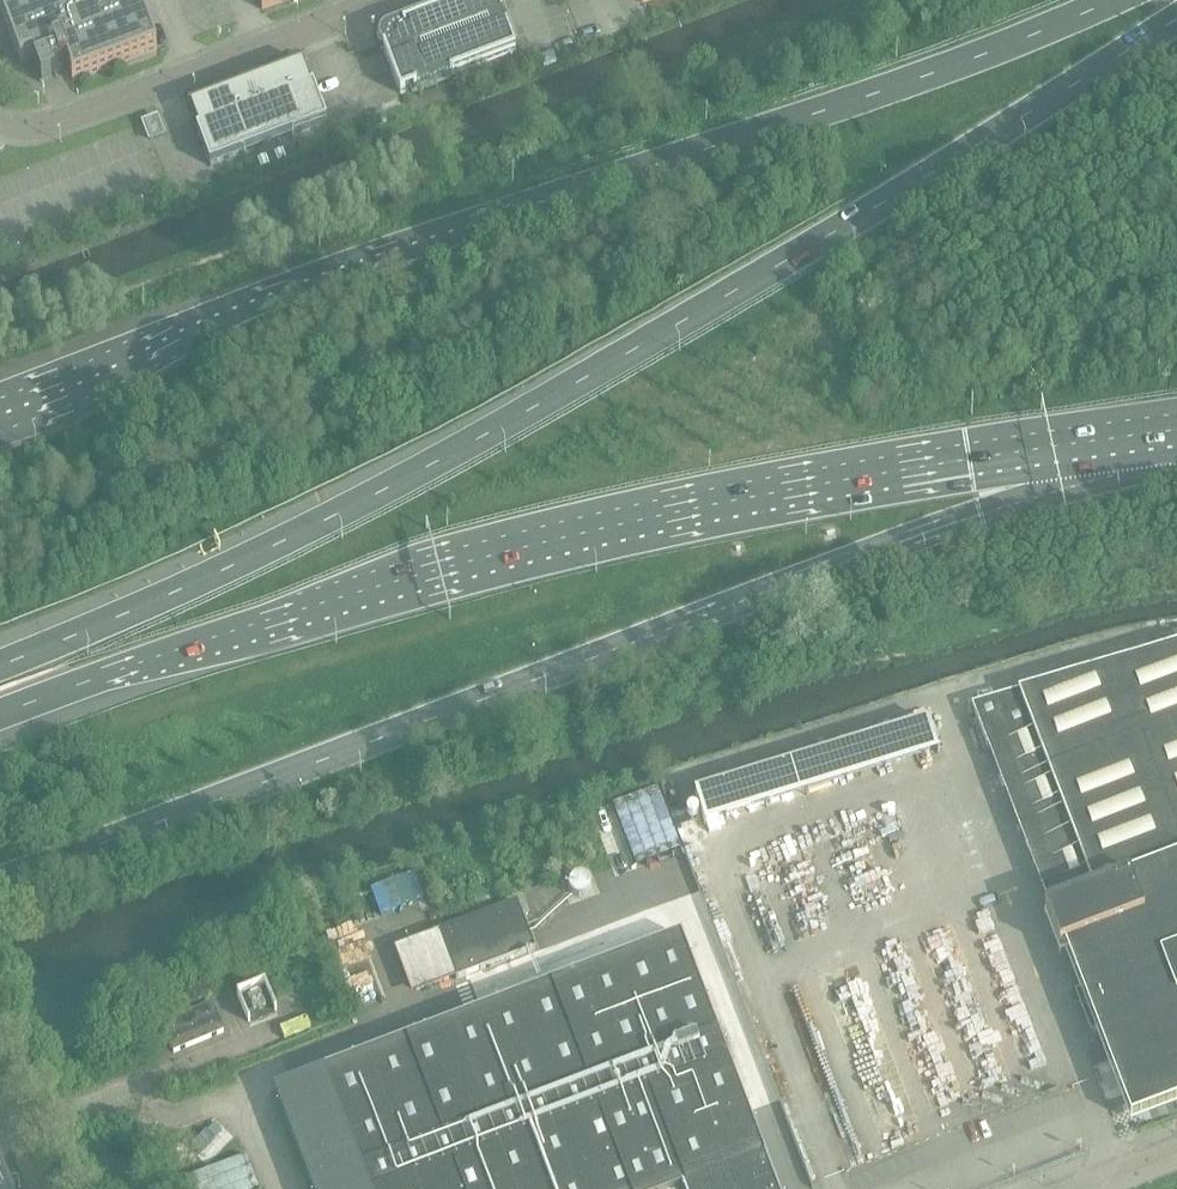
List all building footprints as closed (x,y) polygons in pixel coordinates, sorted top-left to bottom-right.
[(35,65),(42,83),(42,80),(54,75),(56,78),(53,69),(60,67),(68,64),(73,77),(71,78),(73,81),(157,49),(139,0),(34,0),(1,12),(21,65),(24,63),(24,62),(33,58),(36,64),(35,65)] [(263,9),(262,9),(262,10),(288,0),(260,0),(263,9)] [(391,40),(391,46),(392,48),(386,51),(385,48),(383,49),(400,94),(516,51),(497,0),(471,0),(402,26),(404,30),(397,33),(393,36),(391,40)] [(625,11),(654,0),(621,0),(625,11)] [(199,129),(197,130),(210,166),(327,122),(314,86),(312,86),(304,65),(306,65),(305,63),(188,107),(189,109),(191,108),(199,129)] [(157,118),(144,123),(150,140),(164,135),(157,118)] [(972,708),(987,748),(1032,731),(1094,893),(1045,912),(1060,952),(1065,950),(1088,1011),(1131,1121),(1176,1104),(1176,648),(972,708)] [(517,903),(438,933),(456,980),(535,950),(517,903)] [(325,1071),(369,1188),(778,1188),(766,1158),(681,935),(325,1071)] [(212,1005),(162,1026),(174,1053),(224,1033),(212,1005)]
